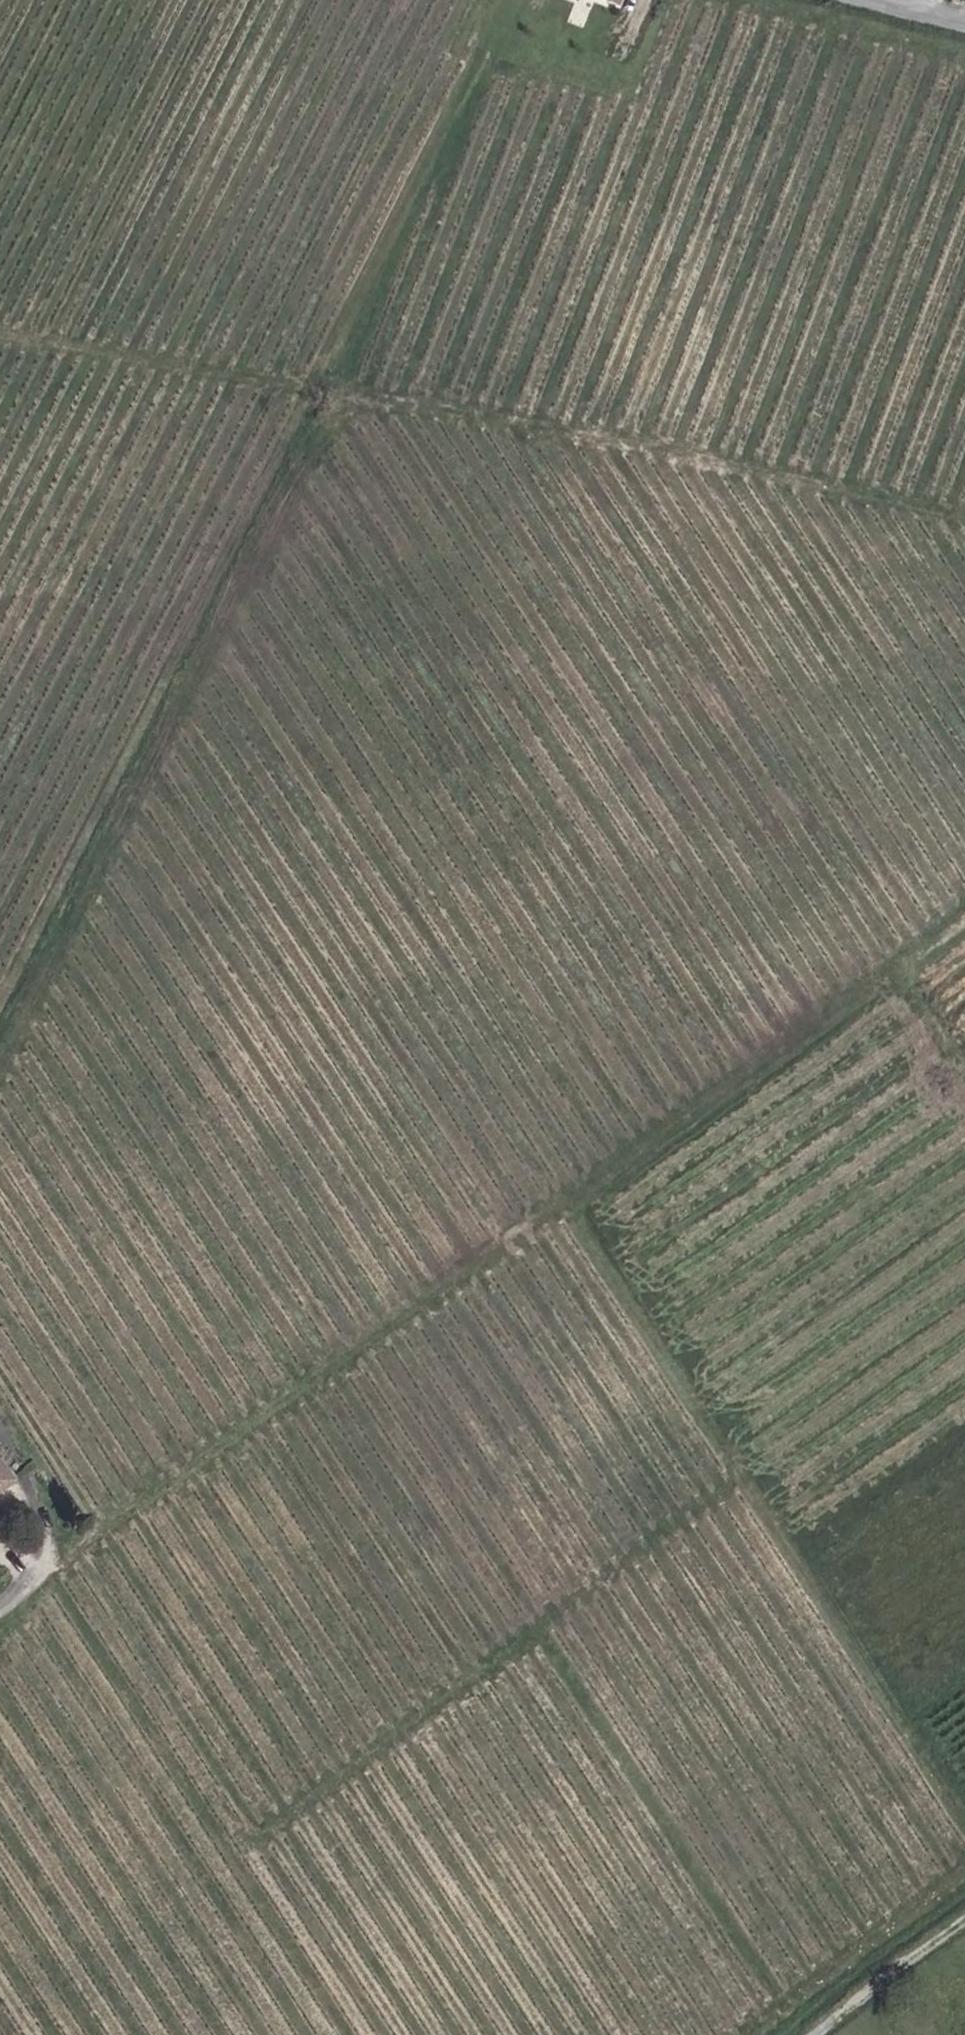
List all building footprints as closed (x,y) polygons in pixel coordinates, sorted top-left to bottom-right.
[(15,1489),(0,1470),(0,1501),(15,1489)]
